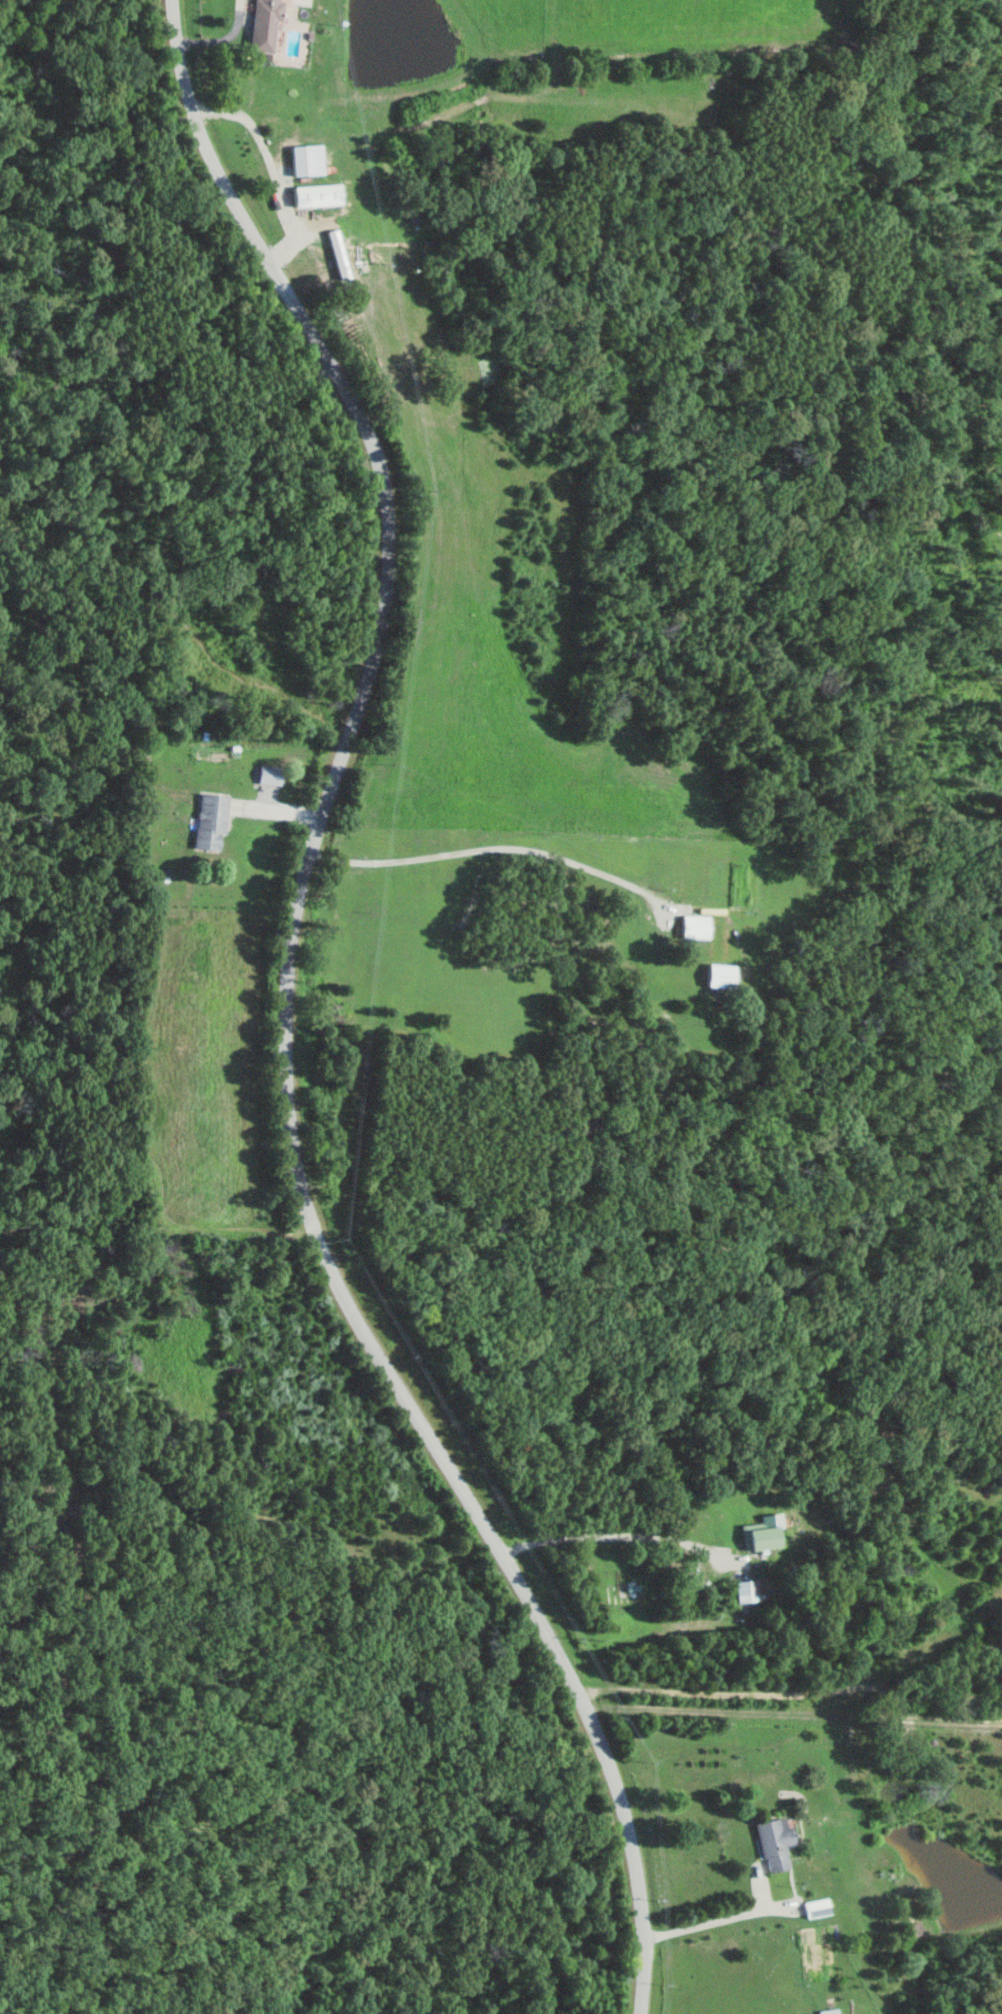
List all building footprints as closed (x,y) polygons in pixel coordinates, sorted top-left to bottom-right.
[(275,53),(280,0),(254,0),(249,51),(275,53)] [(323,175),(323,145),(291,145),(291,175),(323,175)] [(340,185),(293,185),(293,206),(340,206),(340,185)] [(199,791),(193,849),(221,852),(227,794),(199,791)] [(682,938),(709,938),(709,914),(682,914),(682,938)] [(738,983),(738,964),(706,964),(706,983),(738,983)] [(745,1551),(781,1545),(777,1519),(741,1525),(745,1551)] [(608,1605),(642,1602),(641,1581),(626,1582),(626,1579),(606,1581),(608,1605)] [(757,1601),(757,1580),(736,1580),(736,1601),(757,1601)] [(755,1823),(765,1873),(789,1869),(784,1846),(794,1844),(789,1816),(755,1823)]
